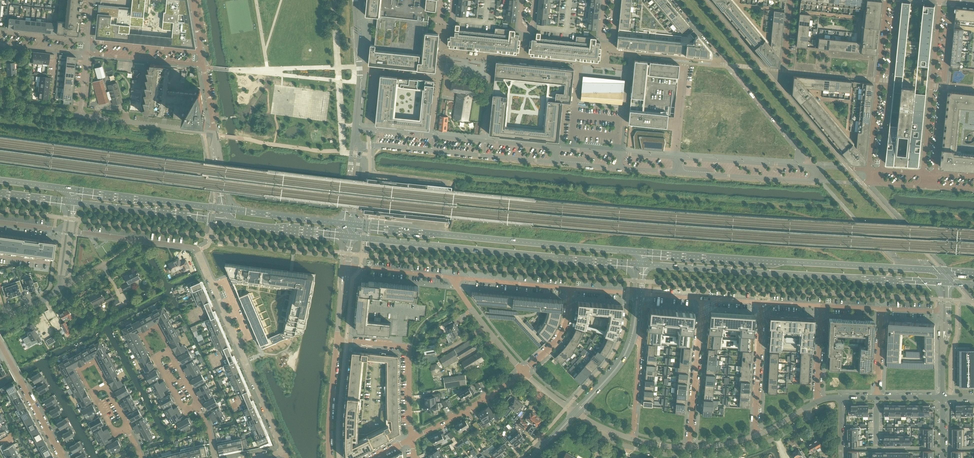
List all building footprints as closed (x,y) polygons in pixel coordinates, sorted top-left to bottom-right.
[(57,24),(56,33),(77,35),(81,0),(59,0),(57,24)] [(131,20),(130,25),(143,27),(144,13),(149,13),(150,0),(133,0),(132,9),(131,20)] [(165,12),(164,12),(162,29),(173,30),(171,43),(171,45),(194,47),(186,0),(167,0),(165,12)] [(377,16),(380,16),(380,13),(380,11),(380,10),(380,9),(381,0),(367,0),(367,1),(366,7),(366,8),(366,14),(365,14),(365,15),(366,15),(367,15),(368,15),(370,15),(370,16),(371,16),(371,15),(374,16),(377,16)] [(423,15),(416,15),(415,20),(428,21),(429,10),(430,5),(430,0),(424,0),(423,15)] [(659,8),(662,12),(671,4),(668,0),(659,8)] [(754,48),(768,65),(779,66),(780,56),(784,12),(783,12),(783,9),(784,10),(785,1),(785,0),(713,0),(754,48)] [(801,13),(805,14),(810,14),(810,15),(821,16),(855,19),(859,20),(856,41),(830,39),(830,37),(825,36),(824,38),(819,38),(817,48),(876,54),(881,0),(801,0),(799,11),(801,11),(801,13)] [(910,3),(907,3),(903,2),(902,2),(896,65),(895,77),(896,75),(903,76),(903,77),(906,52),(919,53),(918,67),(918,65),(928,66),(928,70),(929,70),(935,5),(934,6),(924,5),(924,4),(921,34),(921,35),(920,42),(907,41),(911,3),(910,3)] [(662,12),(666,16),(675,8),(671,4),(662,12)] [(97,36),(120,38),(122,19),(131,20),(132,9),(100,6),(97,36)] [(970,9),(965,8),(963,8),(960,8),(957,7),(956,7),(956,13),(955,18),(957,19),(964,19),(973,20),(973,9),(970,9)] [(666,16),(669,20),(678,13),(675,8),(666,16)] [(669,20),(673,24),(682,17),(678,13),(669,20)] [(377,16),(377,23),(376,26),(375,35),(375,39),(375,42),(374,44),(374,45),(372,45),(371,45),(370,44),(370,45),(370,46),(370,51),(370,52),(369,57),(369,58),(369,63),(368,63),(368,64),(369,64),(377,65),(385,65),(385,66),(385,65),(393,66),(394,67),(394,66),(401,67),(402,67),(409,68),(410,68),(416,69),(417,69),(418,69),(419,69),(421,69),(422,69),(423,69),(424,70),(424,69),(428,70),(429,70),(430,70),(431,70),(433,70),(433,71),(434,71),(435,71),(435,70),(435,65),(435,64),(436,64),(435,63),(436,59),(436,58),(436,57),(436,52),(437,52),(437,51),(437,46),(437,45),(438,40),(438,39),(438,38),(438,34),(436,34),(433,34),(433,33),(432,33),(432,34),(432,33),(428,33),(427,33),(428,23),(428,21),(415,20),(412,19),(408,19),(402,18),(398,18),(396,18),(394,18),(389,17),(384,17),(380,16),(377,16)] [(678,27),(685,21),(682,17),(673,24),(676,29),(678,27)] [(129,39),(130,25),(131,20),(122,19),(120,38),(129,39)] [(678,27),(682,32),(684,30),(686,32),(690,29),(691,28),(689,26),(687,23),(686,21),(685,21),(678,27)] [(448,44),(449,45),(449,47),(516,54),(516,51),(519,52),(520,39),(518,39),(519,34),(515,33),(515,30),(509,29),(494,28),(493,33),(459,29),(459,24),(455,24),(454,35),(450,35),(450,37),(448,37),(448,44)] [(643,30),(642,32),(639,31),(639,32),(618,30),(617,48),(693,55),(693,54),(698,54),(698,56),(708,57),(709,49),(697,35),(693,38),(690,34),(689,34),(689,35),(688,35),(687,35),(687,36),(686,36),(685,36),(684,36),(656,33),(649,32),(650,31),(643,30)] [(529,53),(531,53),(531,55),(598,62),(598,59),(600,60),(601,48),(599,47),(600,42),(596,42),(596,38),(590,37),(590,38),(575,36),(574,41),(540,38),(540,32),(536,32),(536,39),(532,39),(531,41),(530,40),(529,53)] [(44,53),(42,65),(43,65),(43,63),(48,63),(48,59),(53,59),(54,54),(44,53)] [(10,60),(4,60),(3,60),(4,64),(6,63),(7,74),(11,74),(11,75),(17,74),(17,69),(14,69),(14,63),(10,63),(10,60)] [(638,124),(641,124),(642,125),(646,125),(648,125),(653,126),(654,126),(659,126),(660,126),(665,127),(666,127),(667,116),(668,116),(667,116),(667,114),(668,114),(670,114),(670,112),(671,106),(672,95),(673,95),(674,95),(675,95),(676,95),(676,92),(677,89),(677,83),(678,77),(678,75),(679,64),(678,64),(675,64),(672,64),(671,64),(668,63),(664,63),(661,63),(657,62),(654,62),(650,62),(647,61),(637,60),(634,60),(634,61),(634,66),(634,67),(633,72),(633,73),(632,84),(632,85),(631,90),(631,91),(631,96),(631,97),(630,109),(630,110),(629,110),(629,112),(629,118),(628,121),(628,123),(629,123),(634,124),(638,124)] [(144,115),(148,115),(158,116),(166,117),(183,119),(206,121),(200,88),(197,94),(177,92),(168,91),(170,69),(163,68),(163,67),(164,65),(155,65),(151,64),(147,64),(134,62),(129,112),(144,113),(144,115)] [(508,137),(527,139),(537,140),(537,139),(558,141),(562,101),(570,102),(573,69),(496,62),(489,134),(508,136),(508,137)] [(95,68),(98,79),(100,78),(100,80),(93,82),(99,105),(109,102),(108,100),(112,99),(113,105),(122,102),(121,97),(117,83),(108,85),(110,91),(106,92),(102,79),(102,80),(101,78),(105,76),(104,73),(103,70),(101,70),(100,67),(95,68)] [(375,120),(375,123),(375,124),(376,125),(379,125),(391,126),(392,126),(396,127),(396,126),(397,126),(400,127),(401,127),(404,127),(409,128),(412,128),(421,129),(424,129),(425,129),(428,130),(429,130),(429,129),(429,126),(431,113),(430,113),(430,112),(431,110),(431,104),(432,102),(432,101),(432,98),(432,97),(433,88),(433,85),(434,82),(434,80),(433,80),(430,80),(428,80),(426,80),(421,79),(418,79),(413,78),(410,78),(409,78),(405,78),(397,77),(384,75),(381,75),(380,75),(380,76),(380,79),(379,80),(379,83),(379,88),(378,91),(378,92),(377,107),(376,112),(376,115),(376,117),(376,120),(375,120)] [(791,92),(832,141),(851,163),(865,163),(873,84),(793,76),(791,92)] [(586,101),(594,102),(608,103),(618,104),(622,104),(622,105),(624,83),(610,82),(607,81),(597,80),(586,79),(585,79),(585,84),(584,84),(584,94),(583,101),(586,101)] [(453,118),(468,121),(472,95),(474,95),(474,94),(475,86),(452,83),(451,91),(458,92),(453,118)] [(908,165),(909,164),(911,164),(911,165),(918,166),(918,165),(919,165),(918,165),(919,166),(922,139),(926,94),(916,93),(915,93),(916,88),(902,86),(899,124),(898,124),(898,126),(891,125),(891,123),(890,123),(886,164),(887,164),(887,163),(887,164),(894,164),(894,163),(894,164),(895,164),(895,163),(895,164),(902,165),(902,164),(904,164),(904,165),(908,165),(908,164),(908,165)] [(943,142),(941,166),(941,167),(973,169),(973,94),(948,91),(943,142)] [(438,131),(446,131),(449,118),(441,116),(438,131)] [(638,131),(634,136),(634,148),(663,150),(664,138),(664,133),(638,131)] [(53,257),(55,242),(0,235),(0,250),(53,257)] [(167,270),(168,271),(169,272),(172,271),(172,272),(183,267),(185,271),(190,268),(186,260),(181,263),(179,258),(175,260),(176,261),(174,262),(173,261),(168,264),(170,267),(168,268),(167,270)] [(308,273),(225,264),(227,268),(229,273),(262,348),(266,346),(304,330),(305,326),(306,326),(315,281),(314,280),(315,276),(308,275),(308,273)] [(122,287),(124,290),(130,287),(131,287),(129,284),(140,278),(136,270),(125,276),(128,284),(122,287)] [(31,277),(22,280),(25,289),(28,288),(29,291),(35,289),(34,288),(37,287),(36,282),(33,283),(31,277)] [(19,280),(10,283),(15,296),(18,295),(17,295),(20,294),(19,291),(22,290),(19,280)] [(362,281),(361,285),(360,285),(359,291),(358,291),(358,292),(358,298),(357,299),(358,299),(357,305),(357,306),(356,312),(356,313),(356,319),(355,320),(356,320),(355,326),(355,327),(357,327),(357,331),(358,331),(364,331),(364,332),(365,332),(371,332),(371,333),(372,333),(377,333),(383,334),(389,334),(390,334),(391,324),(366,322),(368,293),(372,294),(373,294),(379,294),(380,295),(380,294),(386,295),(387,295),(393,296),(394,296),(399,296),(400,297),(406,297),(407,297),(413,298),(414,298),(415,293),(418,294),(418,292),(418,287),(418,286),(369,281),(369,282),(362,281)] [(189,286),(191,291),(202,287),(200,282),(189,286)] [(15,296),(10,283),(2,286),(5,296),(8,295),(9,298),(11,297),(12,297),(15,296)] [(191,291),(193,296),(206,291),(206,289),(204,290),(202,287),(191,291)] [(89,297),(93,304),(94,304),(105,299),(106,302),(107,302),(113,299),(111,295),(105,298),(101,291),(90,297),(89,297)] [(193,296),(195,301),(207,297),(205,293),(207,292),(206,291),(193,296)] [(562,308),(562,305),(562,301),(562,300),(548,299),(548,301),(542,300),(541,300),(540,300),(535,299),(520,298),(520,299),(513,298),(513,297),(511,297),(491,295),(486,295),(479,294),(479,293),(472,292),(471,294),(475,299),(475,300),(475,299),(476,299),(478,299),(478,301),(478,302),(477,302),(477,303),(478,303),(523,307),(529,307),(537,308),(541,308),(544,308),(544,307),(561,308),(562,308)] [(198,307),(205,304),(204,303),(211,301),(210,299),(208,300),(207,297),(195,301),(198,307)] [(574,325),(585,329),(585,328),(587,320),(588,317),(588,312),(589,311),(589,308),(591,308),(591,310),(599,310),(610,311),(610,316),(609,319),(608,323),(607,327),(605,334),(604,335),(609,337),(615,339),(618,330),(620,321),(621,317),(622,312),(622,305),(611,304),(607,304),(601,303),(592,302),(578,301),(578,307),(577,311),(577,314),(576,318),(575,321),(574,325)] [(153,312),(150,314),(155,323),(159,321),(163,307),(158,310),(157,308),(153,311),(153,312)] [(165,312),(163,307),(159,321),(161,324),(169,319),(168,316),(169,316),(167,311),(165,312)] [(649,314),(646,341),(659,343),(671,344),(678,344),(691,345),(692,338),(692,330),(693,323),(694,315),(694,311),(664,308),(658,308),(649,307),(649,314)] [(208,311),(211,318),(217,316),(216,314),(214,315),(212,309),(208,311)] [(546,340),(547,341),(548,340),(548,339),(547,340),(547,339),(546,339),(547,337),(548,336),(549,337),(549,338),(550,338),(553,334),(553,333),(553,334),(552,333),(551,333),(552,331),(553,330),(554,330),(554,331),(555,331),(557,327),(557,325),(557,326),(556,326),(555,326),(556,325),(557,322),(557,323),(558,323),(560,319),(560,317),(560,318),(558,318),(559,315),(559,314),(560,315),(561,315),(561,310),(562,310),(549,309),(548,315),(546,322),(543,327),(538,332),(540,334),(546,340)] [(73,317),(71,315),(68,310),(60,314),(63,320),(65,322),(61,324),(66,333),(68,335),(72,333),(71,330),(66,322),(66,321),(68,320),(73,317)] [(707,341),(706,346),(719,347),(727,347),(739,348),(752,349),(752,344),(752,341),(753,334),(753,326),(754,322),(754,319),(754,313),(754,314),(710,311),(710,310),(709,316),(708,324),(708,326),(707,334),(707,338),(707,341)] [(144,315),(150,326),(153,325),(152,324),(155,323),(150,314),(145,317),(144,315)] [(542,345),(537,341),(516,318),(515,317),(486,314),(488,318),(514,320),(539,348),(542,345)] [(144,315),(139,318),(145,329),(148,328),(147,327),(150,326),(150,327),(150,326),(144,315)] [(768,347),(767,349),(781,350),(782,329),(800,330),(799,351),(812,352),(813,344),(813,336),(813,335),(814,327),(814,320),(814,318),(813,318),(807,317),(805,317),(800,317),(798,317),(793,317),(790,316),(785,316),(784,316),(783,317),(781,317),(781,316),(769,315),(769,317),(769,322),(769,324),(769,326),(768,330),(768,333),(768,336),(768,338),(768,341),(768,347)] [(204,321),(206,326),(217,321),(216,318),(218,317),(217,316),(211,318),(204,321)] [(140,320),(135,323),(139,331),(142,330),(142,331),(145,329),(139,318),(140,320)] [(172,325),(169,319),(161,324),(162,327),(161,327),(163,330),(172,325)] [(502,319),(501,326),(504,329),(506,327),(508,330),(513,325),(511,323),(511,320),(502,319)] [(874,321),(857,320),(829,319),(828,345),(827,370),(829,370),(837,370),(839,370),(859,371),(869,372),(871,372),(873,348),(874,321)] [(208,331),(210,330),(221,326),(221,324),(219,325),(217,321),(206,326),(208,331)] [(532,331),(535,328),(530,324),(527,321),(525,323),(532,331)] [(448,334),(452,331),(458,328),(457,327),(458,327),(457,325),(456,325),(455,322),(452,324),(445,328),(448,333),(448,334)] [(905,330),(910,330),(911,330),(914,330),(934,332),(935,332),(935,324),(928,324),(920,323),(912,323),(905,322),(897,322),(889,322),(889,329),(889,333),(888,337),(888,340),(888,344),(888,347),(888,351),(887,354),(887,358),(887,360),(887,361),(899,362),(899,361),(900,359),(901,334),(901,331),(900,331),(900,330),(901,330),(904,330),(905,330)] [(127,327),(123,329),(136,333),(139,331),(135,323),(132,324),(131,323),(126,325),(127,327)] [(29,335),(23,339),(25,344),(30,341),(32,345),(34,344),(37,342),(37,343),(41,341),(38,336),(37,337),(34,331),(36,330),(32,324),(28,327),(31,331),(27,333),(29,335)] [(175,330),(172,325),(163,330),(164,330),(165,332),(164,333),(166,335),(177,329),(175,330)] [(508,330),(507,331),(513,337),(519,332),(514,327),(513,325),(508,330)] [(210,330),(212,335),(221,331),(220,328),(222,327),(221,326),(210,330)] [(452,331),(448,334),(450,336),(449,337),(451,341),(447,343),(449,346),(453,343),(452,341),(457,338),(456,336),(461,333),(459,331),(460,330),(459,328),(458,328),(452,331)] [(576,328),(574,333),(582,337),(584,332),(576,328)] [(127,342),(138,337),(136,333),(123,329),(122,329),(125,334),(124,335),(126,339),(128,339),(129,341),(127,342)] [(180,334),(177,329),(166,335),(168,337),(167,338),(168,340),(180,334)] [(212,335),(214,340),(226,336),(225,334),(223,335),(221,331),(212,335)] [(574,333),(571,338),(579,342),(582,337),(574,333)] [(180,334),(168,340),(168,341),(169,340),(171,343),(172,346),(175,351),(177,354),(187,348),(183,351),(175,337),(180,334)] [(543,342),(544,343),(547,341),(546,340),(540,334),(538,335),(538,336),(543,342)] [(926,362),(934,362),(935,362),(935,345),(935,334),(934,334),(927,334),(926,334),(926,340),(926,353),(926,362)] [(215,346),(217,345),(226,341),(224,338),(226,337),(226,336),(214,340),(213,341),(215,346)] [(127,342),(130,348),(142,342),(140,339),(139,339),(138,337),(127,342)] [(524,337),(518,342),(523,349),(525,347),(529,343),(528,342),(524,337)] [(605,337),(603,342),(611,346),(613,340),(605,337)] [(571,338),(569,342),(576,347),(579,342),(571,338)] [(477,348),(471,339),(454,349),(449,352),(439,358),(445,367),(459,358),(477,348)] [(219,350),(224,348),(230,345),(229,344),(227,345),(226,341),(217,345),(219,350)] [(90,347),(87,349),(92,357),(96,355),(99,342),(95,344),(94,343),(90,346),(90,347)] [(102,347),(99,342),(96,355),(98,359),(106,354),(105,351),(106,350),(103,346),(102,347)] [(130,348),(133,353),(145,347),(143,344),(142,345),(141,342),(142,342),(130,348)] [(569,342),(565,346),(574,353),(574,352),(573,351),(576,347),(569,342)] [(603,342),(600,346),(608,351),(611,346),(603,342)] [(529,343),(525,347),(528,350),(527,351),(531,355),(539,348),(536,345),(533,347),(529,343)] [(435,344),(428,346),(424,346),(425,354),(437,352),(435,344)] [(565,346),(562,350),(570,357),(574,353),(565,346)] [(600,346),(598,350),(605,356),(608,351),(600,346)] [(133,353),(136,358),(147,352),(146,349),(145,350),(144,347),(145,347),(133,353)] [(189,351),(187,348),(177,354),(181,352),(182,355),(179,356),(179,357),(178,358),(179,360),(192,353),(191,351),(189,351)] [(87,349),(82,352),(87,361),(90,360),(89,359),(92,357),(87,349)] [(957,349),(957,350),(959,350),(960,350),(960,351),(960,354),(960,355),(959,355),(959,356),(960,356),(960,357),(960,360),(960,361),(959,361),(959,362),(960,362),(960,363),(960,366),(960,367),(959,367),(959,368),(960,368),(960,369),(960,372),(960,373),(959,373),(959,374),(960,374),(960,375),(960,378),(960,379),(959,379),(959,380),(960,380),(960,385),(959,385),(957,385),(957,386),(961,386),(962,386),(963,386),(969,386),(973,386),(973,349),(970,349),(968,349),(957,349)] [(562,350),(559,354),(565,360),(567,362),(571,358),(570,357),(562,350)] [(594,354),(602,360),(605,356),(598,350),(595,354),(594,354)] [(370,353),(352,351),(346,415),(345,444),(346,457),(350,457),(400,433),(398,419),(398,401),(398,356),(374,354),(370,353)] [(479,351),(462,362),(467,370),(484,360),(479,351)] [(82,352),(77,354),(82,364),(85,363),(84,362),(87,360),(87,361),(82,352)] [(141,356),(148,370),(154,366),(153,364),(150,358),(148,355),(147,353),(148,352),(147,352),(136,358),(141,356)] [(192,353),(179,360),(181,363),(182,362),(182,363),(186,361),(187,364),(193,360),(190,354),(192,353)] [(77,354),(71,357),(76,366),(79,365),(79,366),(82,364),(77,354)] [(109,359),(106,354),(98,359),(99,362),(98,362),(99,365),(111,358),(109,359)] [(227,356),(230,363),(236,360),(236,359),(234,360),(231,354),(227,356)] [(565,360),(559,354),(555,357),(561,364),(565,360)] [(594,354),(590,358),(598,364),(602,360),(594,354)] [(64,361),(59,364),(73,368),(76,366),(71,357),(69,359),(68,358),(63,360),(64,361)] [(114,364),(111,358),(99,365),(100,365),(100,364),(102,367),(101,367),(102,370),(114,364)] [(591,359),(588,362),(595,368),(598,364),(590,358),(591,359)] [(197,366),(193,360),(187,364),(188,366),(184,369),(186,372),(198,365),(197,366)] [(225,371),(227,370),(236,366),(235,363),(237,362),(236,360),(230,363),(223,366),(225,371)] [(899,362),(887,361),(887,367),(912,368),(934,369),(934,362),(926,362),(925,362),(924,362),(924,361),(911,361),(903,360),(903,362),(901,362),(899,362)] [(588,362),(584,366),(591,372),(595,368),(588,362)] [(64,377),(75,371),(73,368),(59,364),(62,369),(61,369),(63,374),(64,373),(66,376),(64,377)] [(117,369),(114,364),(102,370),(103,370),(105,372),(104,373),(105,375),(117,369)] [(547,364),(542,370),(548,375),(549,375),(554,370),(552,368),(547,364)] [(201,369),(198,365),(186,372),(188,375),(192,373),(193,375),(200,372),(199,370),(201,369)] [(144,372),(148,378),(159,372),(157,369),(156,370),(155,369),(152,371),(151,369),(154,367),(154,366),(148,370),(144,372)] [(227,370),(229,375),(240,370),(240,369),(238,370),(236,366),(227,370)] [(554,370),(549,375),(553,379),(556,375),(559,378),(561,375),(565,371),(566,370),(562,366),(558,370),(555,367),(554,370)] [(584,366),(581,370),(588,376),(591,372),(584,366)] [(117,369),(105,375),(106,375),(108,378),(111,383),(112,386),(114,389),(124,383),(120,385),(112,372),(117,369)] [(229,375),(231,380),(241,376),(239,373),(241,372),(240,370),(229,375)] [(581,370),(577,373),(584,380),(588,376),(581,370)] [(64,377),(67,382),(79,376),(77,374),(76,374),(75,371),(64,377)] [(562,381),(558,384),(563,388),(564,387),(570,381),(566,378),(569,375),(565,371),(561,375),(559,378),(562,381)] [(36,381),(37,384),(44,380),(40,372),(31,377),(34,382),(36,381)] [(148,378),(151,385),(158,381),(156,379),(159,377),(159,376),(160,376),(159,372),(148,378)] [(203,377),(200,372),(193,375),(195,378),(192,379),(192,380),(191,381),(192,383),(203,377)] [(887,372),(886,376),(888,376),(888,379),(891,379),(891,382),(897,383),(897,381),(897,373),(887,372)] [(897,373),(897,381),(904,382),(904,379),(907,379),(907,372),(899,372),(898,372),(897,373)] [(584,380),(577,373),(574,377),(581,383),(584,380)] [(922,373),(914,373),(914,379),(917,379),(917,382),(924,382),(924,373),(922,373)] [(837,374),(836,382),(845,383),(845,374),(839,374),(837,374)] [(934,374),(924,374),(924,383),(930,383),(930,380),(933,380),(933,377),(934,377),(934,374)] [(444,378),(445,388),(464,385),(462,375),(444,378)] [(828,375),(828,383),(836,383),(837,375),(828,375)] [(852,375),(852,383),(860,383),(861,377),(861,375),(859,375),(852,375)] [(67,382),(70,388),(81,382),(80,379),(79,379),(78,377),(79,376),(67,382)] [(231,380),(234,385),(245,380),(244,379),(242,380),(241,376),(231,380)] [(206,383),(203,377),(192,383),(194,386),(195,385),(195,386),(198,384),(200,387),(206,383)] [(860,383),(860,385),(868,386),(869,378),(861,377),(860,383)] [(44,380),(37,384),(39,386),(37,388),(39,393),(48,388),(44,380)] [(234,385),(236,390),(245,386),(243,382),(245,382),(245,380),(234,385)] [(151,385),(155,391),(166,385),(164,381),(159,384),(158,381),(151,385)] [(570,381),(564,387),(571,393),(577,387),(571,382),(570,381)] [(70,388),(73,393),(84,387),(83,384),(82,385),(81,382),(70,388)] [(127,389),(124,383),(114,389),(117,387),(119,389),(116,391),(116,392),(115,392),(116,395),(129,388),(127,389)] [(209,389),(206,383),(200,387),(201,389),(197,392),(198,395),(209,389)] [(6,389),(9,394),(16,390),(13,384),(6,389)] [(155,391),(158,397),(165,394),(163,391),(168,389),(166,385),(155,391)] [(798,388),(797,393),(802,394),(803,395),(808,393),(808,385),(803,385),(803,388),(798,388)] [(238,395),(243,393),(249,390),(248,389),(246,390),(245,386),(236,390),(238,395)] [(81,406),(81,407),(91,401),(90,398),(85,390),(84,387),(73,393),(78,391),(81,396),(82,399),(85,404),(81,406)] [(469,388),(459,394),(462,400),(474,393),(471,387),(469,388)] [(130,391),(129,388),(116,395),(118,398),(119,397),(122,396),(124,398),(130,395),(129,392),(130,391)] [(213,395),(209,389),(198,395),(200,398),(205,396),(206,398),(213,395)] [(9,394),(12,399),(19,395),(16,390),(9,394)] [(158,401),(160,405),(172,398),(171,395),(170,395),(169,395),(166,396),(165,394),(158,397),(160,400),(158,401)] [(12,399),(15,404),(22,400),(19,395),(12,399)] [(49,404),(50,407),(57,403),(52,395),(44,400),(46,405),(49,404)] [(134,400),(130,395),(124,398),(125,401),(121,403),(123,407),(134,400)] [(216,400),(213,395),(206,398),(207,401),(204,403),(205,403),(203,404),(205,406),(216,400)] [(163,407),(165,410),(172,406),(170,404),(173,402),(173,401),(174,401),(172,398),(160,405),(162,408),(163,407)] [(246,400),(249,407),(249,408),(255,405),(255,404),(253,404),(250,398),(246,400)] [(508,405),(513,409),(519,401),(518,401),(516,400),(517,399),(515,398),(514,398),(513,399),(512,398),(510,401),(511,401),(508,405)] [(776,399),(776,406),(784,406),(785,398),(778,398),(776,398),(776,399)] [(767,399),(767,405),(770,405),(769,408),(776,409),(776,399),(767,399)] [(15,404),(18,410),(25,406),(22,400),(15,404)] [(137,406),(134,400),(123,407),(124,410),(129,407),(130,410),(137,406)] [(217,403),(216,400),(205,406),(206,409),(208,408),(208,409),(211,407),(212,410),(214,409),(219,406),(220,405),(220,404),(220,403),(219,402),(218,402),(217,403)] [(81,411),(83,414),(95,407),(94,404),(93,405),(92,404),(89,406),(88,403),(91,401),(81,407),(83,410),(81,411)] [(519,401),(513,409),(517,412),(523,405),(522,405),(523,404),(521,403),(518,402),(519,401)] [(57,403),(50,407),(51,410),(49,411),(52,416),(61,411),(57,403)] [(244,410),(246,415),(255,411),(254,407),(256,406),(255,405),(249,408),(249,407),(244,410)] [(854,415),(857,415),(857,405),(852,405),(852,411),(848,411),(848,415),(854,415)] [(929,405),(924,405),(924,417),(933,417),(933,411),(929,411),(929,405)] [(18,410),(20,415),(28,411),(25,406),(18,410)] [(138,409),(137,406),(130,410),(131,412),(128,414),(129,415),(127,415),(129,418),(142,411),(140,408),(138,409)] [(164,413),(167,417),(179,410),(177,407),(173,409),(172,406),(165,410),(166,412),(164,413)] [(222,412),(219,406),(214,409),(212,410),(214,412),(209,415),(211,418),(222,412)] [(488,406),(483,410),(490,421),(495,418),(497,421),(500,419),(499,417),(495,412),(493,413),(488,406)] [(86,416),(88,419),(95,416),(93,413),(96,411),(97,410),(95,407),(83,414),(85,417),(86,416)] [(169,416),(172,422),(178,419),(177,416),(182,414),(179,410),(167,417),(169,416)] [(490,421),(483,410),(478,413),(482,420),(480,422),(483,427),(486,425),(485,424),(490,421)] [(20,415),(23,420),(31,416),(28,411),(20,415)] [(143,414),(142,411),(129,418),(130,421),(132,420),(132,421),(135,419),(136,421),(143,418),(141,415),(143,414)] [(246,415),(248,420),(260,415),(259,414),(257,414),(255,411),(246,415)] [(520,418),(516,423),(525,430),(531,423),(536,416),(537,415),(536,415),(534,413),(534,412),(533,411),(532,412),(531,411),(525,419),(530,423),(528,425),(526,424),(527,423),(520,418)] [(225,418),(222,412),(211,418),(213,421),(217,419),(219,422),(225,418)] [(642,412),(642,419),(645,419),(644,422),(651,422),(651,420),(652,413),(642,412)] [(652,413),(651,420),(659,420),(660,412),(652,412),(652,413)] [(739,413),(738,422),(745,422),(745,419),(748,419),(748,413),(739,412),(739,413)] [(729,413),(729,420),(732,420),(732,423),(738,423),(738,422),(739,413),(737,413),(729,413)] [(510,420),(512,421),(515,424),(516,423),(520,418),(521,416),(518,414),(514,420),(512,418),(510,420)] [(249,425),(251,425),(260,421),(258,417),(260,416),(260,415),(248,420),(247,421),(249,425)] [(23,420),(26,425),(34,421),(31,416),(23,420)] [(88,423),(90,427),(102,420),(101,417),(99,417),(96,418),(95,416),(88,419),(90,422),(88,423)] [(176,424),(178,427),(190,420),(189,417),(188,418),(187,417),(184,419),(183,416),(178,419),(172,422),(172,423),(177,420),(178,423),(176,424)] [(531,423),(525,430),(531,435),(537,428),(535,427),(539,422),(540,422),(540,421),(540,420),(541,419),(536,416),(531,423)] [(666,416),(665,424),(674,425),(674,418),(674,417),(673,417),(666,416)] [(146,424),(143,418),(136,421),(138,424),(134,426),(135,430),(146,424)] [(674,425),(674,428),(680,428),(680,426),(683,426),(684,419),(674,418),(674,425)] [(61,428),(63,430),(69,426),(65,419),(56,423),(59,429),(61,428)] [(462,422),(456,426),(459,432),(471,424),(467,419),(462,422)] [(93,429),(95,432),(102,428),(100,426),(103,424),(103,423),(104,423),(102,420),(90,427),(92,430),(93,429)] [(190,420),(178,427),(179,430),(181,429),(183,432),(189,428),(188,426),(191,424),(191,423),(192,423),(190,420)] [(702,420),(701,427),(704,427),(704,430),(710,430),(710,429),(711,421),(702,420)] [(711,420),(710,429),(717,430),(717,427),(720,427),(721,420),(713,420),(711,420)] [(26,425),(29,431),(37,427),(34,421),(26,425)] [(251,425),(253,430),(264,425),(263,423),(261,424),(260,421),(251,425)] [(7,434),(5,430),(9,428),(6,423),(2,425),(0,426),(0,438),(7,434)] [(516,429),(512,433),(520,442),(522,440),(522,441),(524,439),(524,438),(521,434),(525,430),(516,423),(515,424),(516,425),(514,426),(516,429)] [(149,429),(146,424),(135,430),(137,433),(141,430),(143,433),(149,429)] [(253,430),(255,435),(264,431),(262,427),(264,426),(264,425),(253,430)] [(69,426),(63,430),(64,433),(62,434),(65,439),(74,434),(69,426)] [(29,431),(32,436),(40,432),(37,427),(29,431)] [(94,435),(97,439),(109,432),(107,429),(103,431),(102,428),(95,432),(96,434),(94,435)] [(153,435),(149,429),(143,433),(144,436),(143,436),(144,439),(146,438),(146,439),(147,438),(148,440),(153,438),(152,436),(153,435)] [(255,435),(257,440),(268,435),(267,433),(265,434),(264,431),(255,435)] [(32,436),(35,441),(42,437),(40,432),(32,436)] [(101,443),(102,445),(113,439),(113,438),(108,441),(107,438),(111,436),(109,432),(97,439),(99,443),(101,443)] [(431,439),(432,440),(434,443),(434,444),(445,439),(445,438),(443,434),(442,433),(441,434),(439,435),(435,437),(435,436),(431,439)] [(520,442),(512,433),(507,437),(505,434),(501,438),(506,443),(506,442),(509,439),(515,446),(516,446),(518,445),(518,444),(520,442)] [(268,435),(257,440),(255,440),(257,446),(268,441),(267,437),(269,436),(268,435)] [(35,441),(38,447),(45,442),(42,437),(35,441)] [(106,446),(108,449),(120,442),(119,439),(118,440),(117,439),(114,441),(113,439),(102,445),(106,442),(108,445),(106,446)] [(814,444),(816,449),(818,451),(821,449),(821,450),(822,449),(824,453),(828,450),(825,444),(822,446),(818,439),(815,440),(812,441),(814,444)] [(811,452),(816,449),(814,444),(812,441),(809,443),(810,443),(807,445),(811,452)] [(38,447),(41,452),(48,448),(45,442),(38,447)] [(74,451),(76,453),(82,450),(78,442),(69,447),(72,452),(74,451)] [(120,442),(108,449),(109,452),(111,451),(113,454),(119,450),(118,448),(121,446),(121,445),(122,445),(120,442)] [(497,449),(496,449),(495,447),(488,451),(482,443),(480,445),(484,451),(488,456),(492,454),(495,457),(500,457),(502,456),(498,452),(497,449)] [(504,443),(497,449),(498,452),(502,456),(504,455),(506,454),(506,453),(507,453),(505,451),(508,449),(504,443)] [(5,454),(16,448),(14,444),(6,448),(3,444),(0,446),(0,449),(2,452),(4,451),(5,454)] [(443,455),(440,449),(441,449),(440,446),(434,448),(435,451),(434,451),(433,452),(432,453),(431,453),(428,455),(430,457),(436,457),(443,455)] [(5,454),(8,457),(7,457),(11,457),(19,454),(16,448),(5,454)] [(41,452),(44,457),(51,453),(48,448),(41,452)] [(76,453),(77,456),(75,457),(86,457),(87,457),(82,450),(76,453)] [(790,454),(792,457),(806,457),(801,450),(799,452),(798,450),(797,450),(796,450),(795,451),(790,454)]
